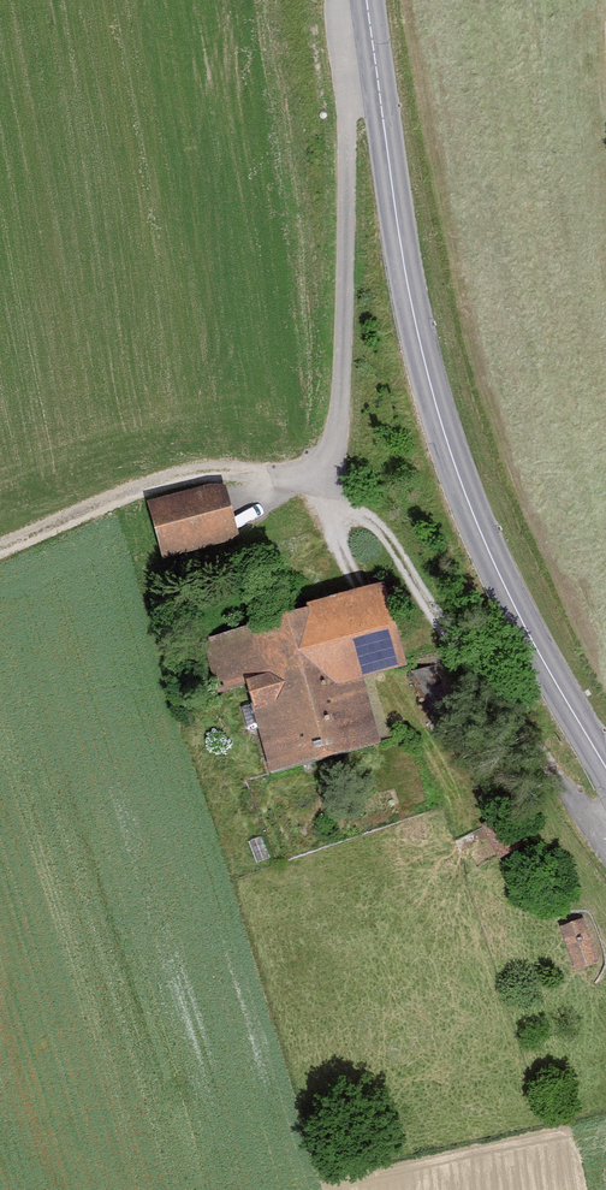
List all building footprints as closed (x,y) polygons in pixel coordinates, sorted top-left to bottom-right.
[(225,482),(149,501),(164,561),(239,542),(225,482)] [(247,685),(271,774),(382,743),(366,682),(411,670),(387,584),(206,634),(222,692),(247,685)] [(585,914),(561,922),(575,967),(600,959),(585,914)]
